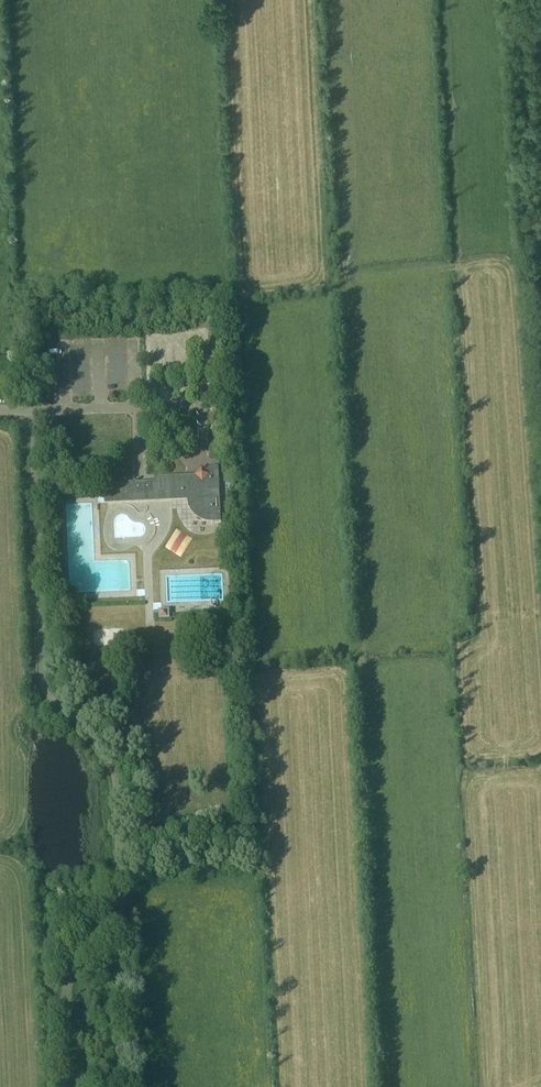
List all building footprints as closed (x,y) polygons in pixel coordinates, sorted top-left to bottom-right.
[(114,484),(114,482),(104,482),(105,496),(131,495),(131,498),(191,496),(191,500),(192,505),(194,510),(197,514),(202,516),(206,518),(211,518),(211,523),(220,522),(218,467),(209,467),(198,479),(194,476),(159,477),(157,478),(155,480),(155,482),(136,483),(136,481),(134,481),(134,483),(114,484)] [(183,555),(193,536),(176,527),(166,547),(183,555)]
